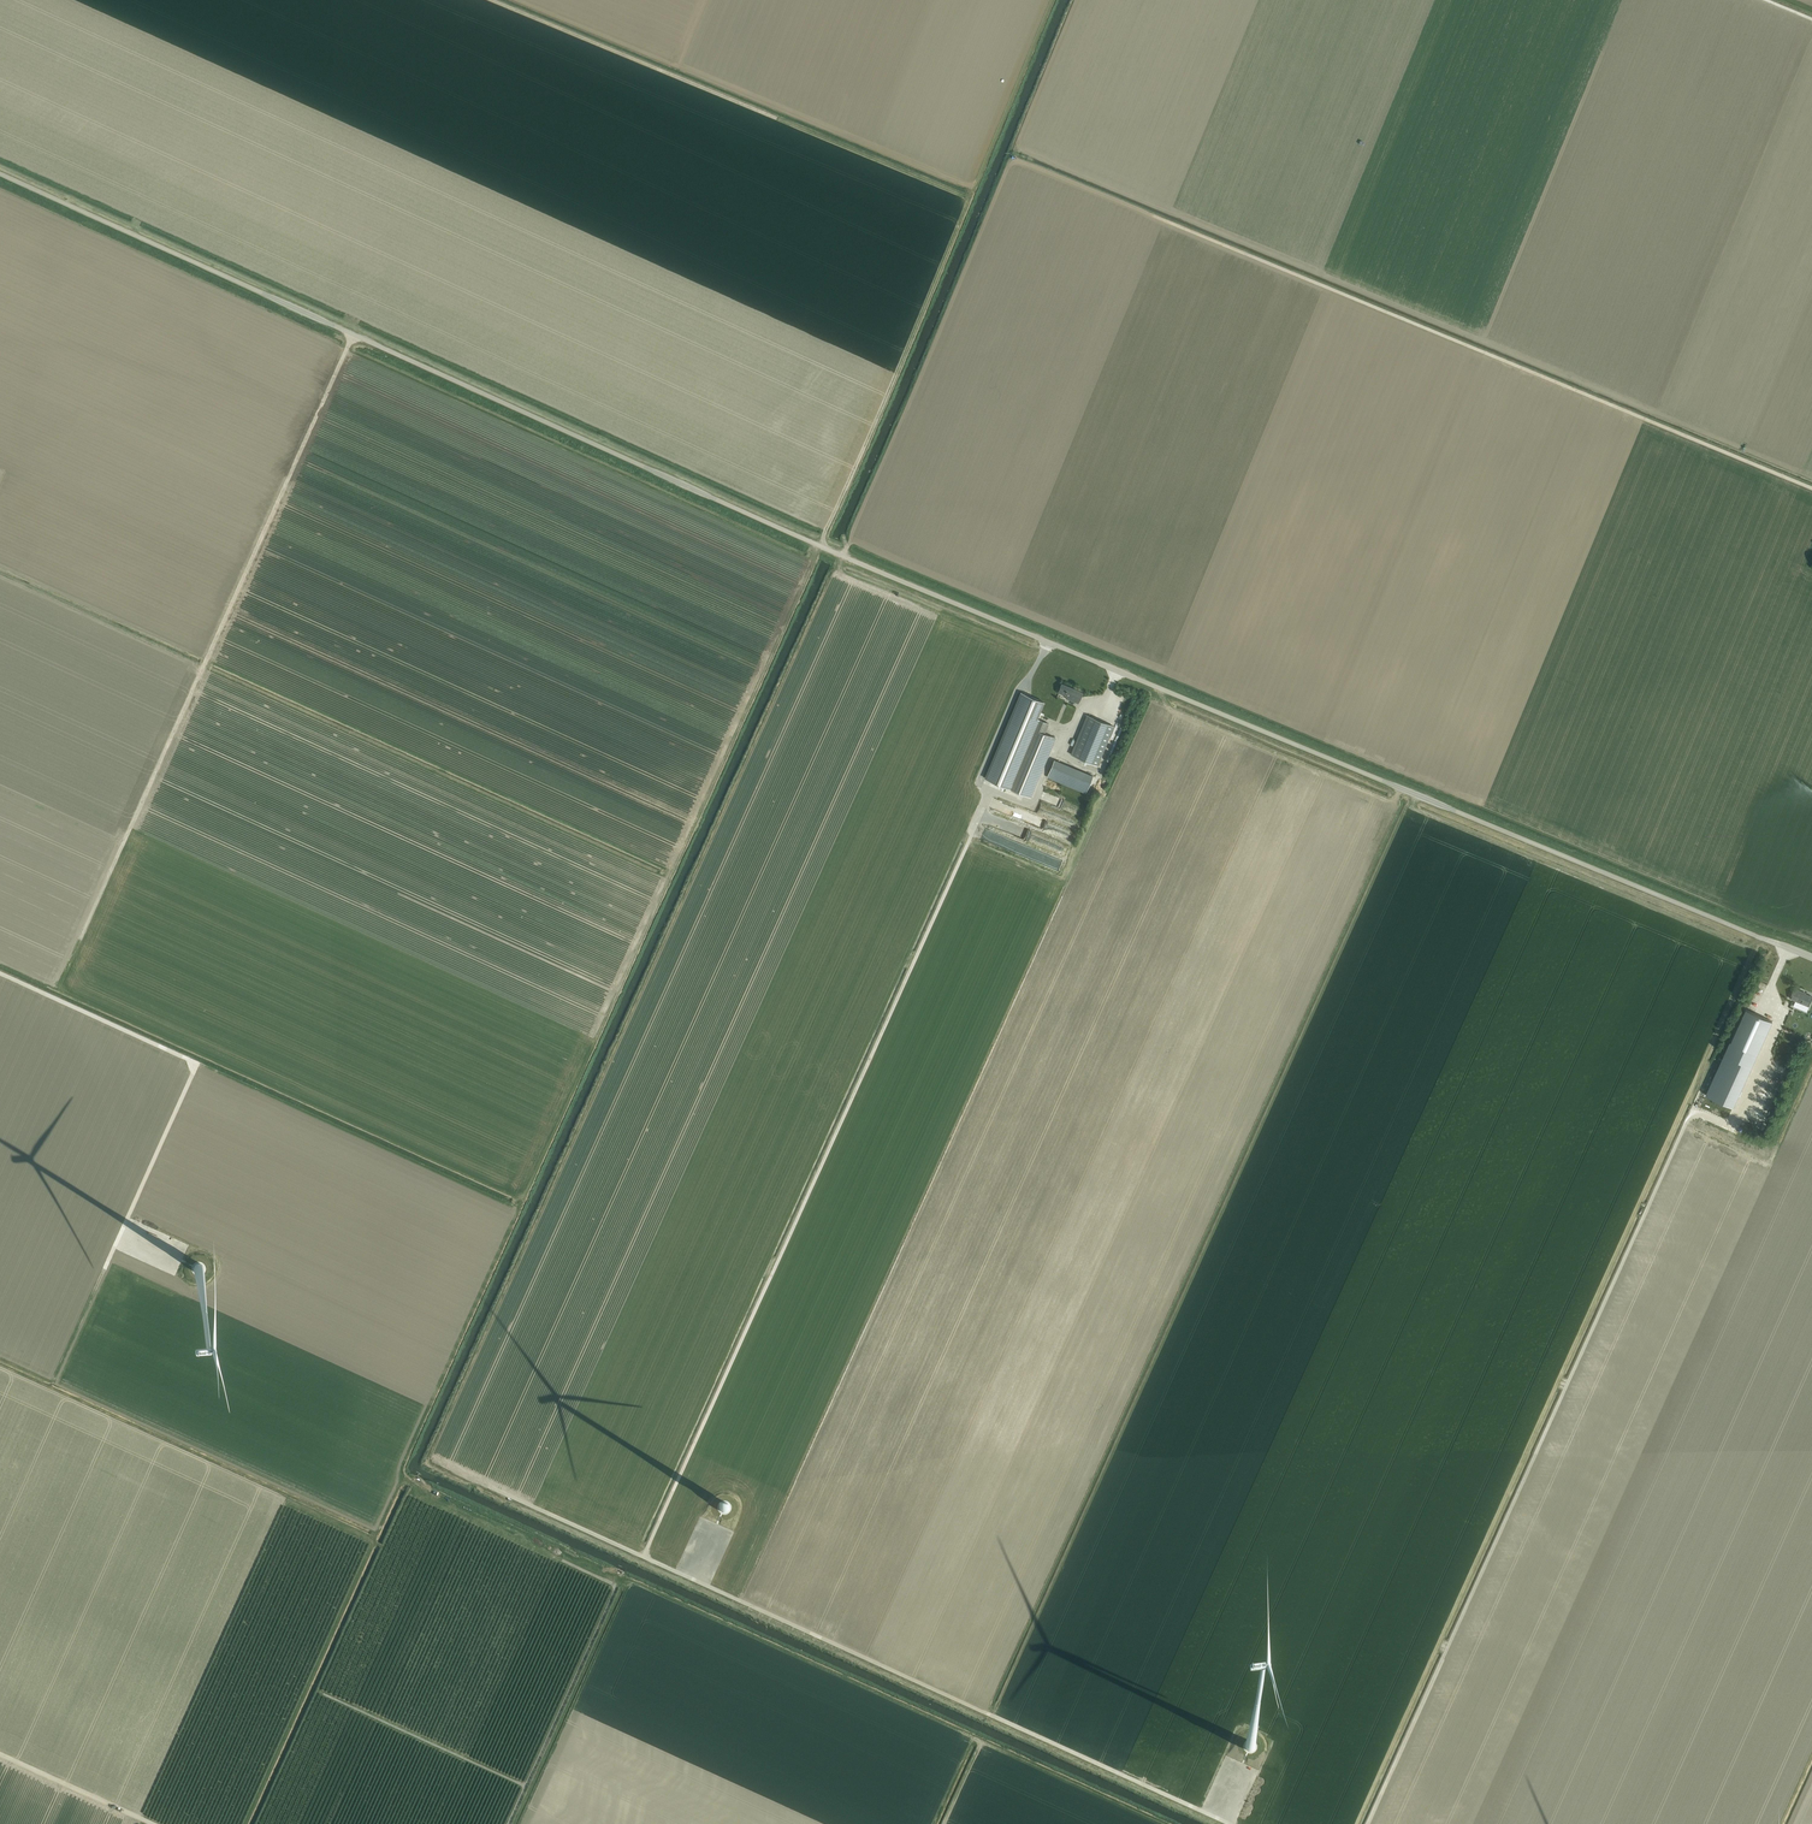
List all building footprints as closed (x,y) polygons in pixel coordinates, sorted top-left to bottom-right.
[(1078,703),(1083,692),(1061,683),(1058,692),(1067,695),(1066,698),(1078,703)] [(986,778),(988,779),(1030,797),(1055,738),(1044,733),(1048,723),(1036,718),(1043,702),(1027,695),(1023,693),(1021,693),(986,778)] [(1097,765),(1114,726),(1087,715),(1071,754),(1097,765)] [(1047,777),(1086,793),(1093,776),(1054,760),(1047,777)] [(1811,997),(1803,993),(1803,992),(1794,988),(1790,998),(1809,1006),(1811,997)] [(1731,1042),(1707,1095),(1733,1107),(1772,1021),(1746,1009),(1731,1042)] [(205,1269),(205,1268),(205,1267),(204,1266),(204,1265),(203,1264),(202,1263),(201,1263),(200,1263),(199,1263),(198,1263),(197,1263),(196,1263),(195,1264),(194,1264),(194,1265),(193,1266),(193,1267),(193,1268),(193,1269),(193,1270),(193,1271),(194,1272),(194,1273),(195,1273),(196,1274),(197,1274),(198,1274),(198,1275),(199,1275),(200,1274),(201,1274),(202,1274),(203,1273),(204,1272),(204,1271),(205,1270),(205,1269)] [(719,1507),(718,1508),(719,1508),(719,1509),(719,1510),(720,1511),(720,1512),(721,1512),(721,1513),(722,1513),(723,1513),(724,1514),(725,1514),(726,1513),(727,1513),(728,1513),(728,1512),(729,1512),(729,1511),(730,1510),(730,1509),(730,1508),(730,1507),(730,1506),(730,1505),(729,1504),(729,1503),(728,1503),(728,1502),(727,1502),(726,1502),(725,1502),(724,1502),(723,1502),(722,1502),(721,1502),(721,1503),(720,1503),(720,1504),(719,1505),(719,1506),(719,1507)] [(844,1630),(846,1618),(833,1615),(831,1626),(827,1625),(825,1636),(832,1637),(833,1628),(844,1630)] [(1244,1746),(1244,1747),(1244,1748),(1245,1749),(1245,1750),(1246,1751),(1247,1752),(1248,1752),(1249,1752),(1250,1753),(1251,1753),(1251,1752),(1252,1752),(1253,1752),(1254,1751),(1255,1751),(1255,1750),(1255,1749),(1256,1749),(1256,1748),(1256,1747),(1256,1746),(1256,1745),(1256,1744),(1255,1744),(1255,1743),(1255,1742),(1254,1742),(1253,1742),(1253,1741),(1252,1741),(1251,1741),(1250,1741),(1249,1741),(1248,1741),(1247,1742),(1246,1742),(1245,1743),(1245,1744),(1244,1745),(1244,1746)]
